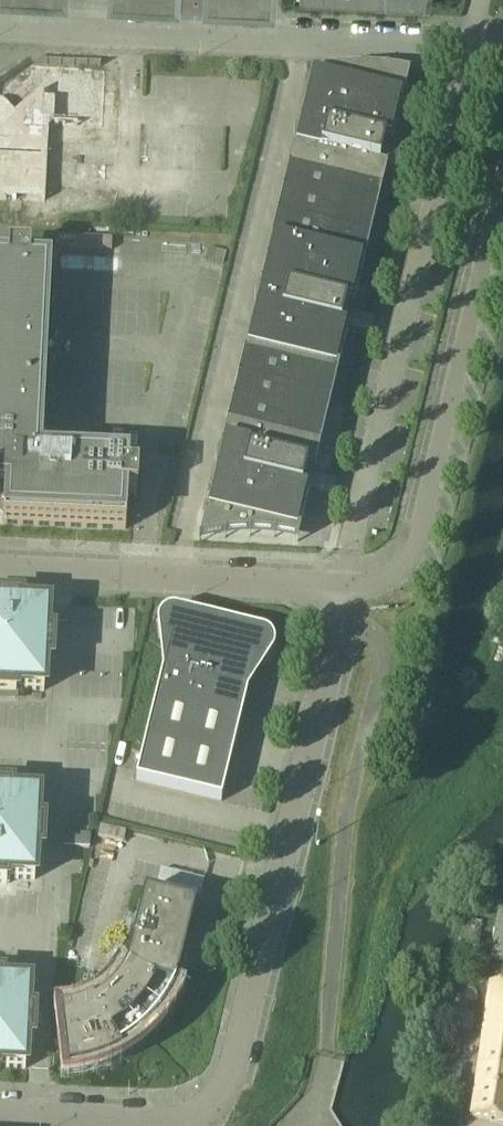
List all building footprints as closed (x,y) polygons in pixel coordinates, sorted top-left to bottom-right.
[(11,199),(10,208),(26,208),(26,199),(47,200),(51,124),(104,126),(105,100),(109,100),(110,69),(0,65),(0,198),(11,199)] [(345,73),(337,73),(329,75),(323,76),(316,77),(310,79),(299,125),(297,128),(296,130),(294,133),(294,136),(293,139),(293,142),(293,145),(293,148),(277,218),(370,240),(387,170),(379,168),(384,146),(392,147),(409,78),(401,76),(393,74),(385,73),(377,73),(369,72),(361,72),(353,72),(345,73)] [(29,212),(28,221),(57,222),(57,213),(29,212)] [(353,310),(370,240),(277,218),(260,288),(258,290),(257,293),(256,296),(255,299),(254,302),(254,305),(254,308),(254,311),(238,380),(331,403),(348,333),(340,331),(345,308),(353,310)] [(44,399),(51,256),(27,255),(27,257),(8,256),(7,266),(0,265),(0,497),(3,497),(2,524),(125,530),(126,498),(136,498),(138,463),(41,458),(44,399)] [(289,540),(297,542),(308,495),(301,493),(306,471),(314,472),(331,403),(238,380),(221,450),(219,452),(217,455),(216,458),(215,461),(215,464),(215,467),(215,470),(215,473),(198,543),(206,541),(215,539),(223,538),(231,537),(239,537),(248,536),(256,537),(264,537),(273,538),(281,539),(289,540)] [(112,455),(138,456),(139,437),(113,435),(112,455)] [(51,638),(46,638),(47,610),(20,609),(20,603),(0,602),(0,695),(15,695),(16,690),(43,691),(45,664),(50,664),(51,638)] [(169,642),(167,651),(135,782),(221,802),(254,663),(265,666),(271,656),(273,654),(273,652),(274,650),(274,647),(274,645),(273,643),(273,641),(271,639),(270,637),(268,635),(266,634),(264,633),(262,632),(176,612),(174,611),(172,611),(169,611),(167,612),(165,613),(163,614),(161,616),(160,618),(158,620),(158,622),(157,624),(157,626),(157,629),(158,640),(169,642)] [(42,827),(37,827),(38,799),(10,798),(10,792),(0,792),(0,884),(6,884),(6,879),(34,880),(35,853),(41,853),(42,827)] [(89,849),(89,837),(77,836),(76,848),(89,849)] [(188,933),(189,927),(193,912),(194,912),(195,908),(144,896),(143,900),(145,900),(142,914),(138,913),(127,959),(125,964),(124,968),(122,973),(119,978),(117,982),(114,986),(110,990),(107,994),(103,997),(99,1001),(95,1004),(91,1006),(86,1009),(81,1011),(77,1012),(72,1014),(67,1015),(62,1015),(68,1072),(74,1072),(80,1070),(87,1069),(93,1067),(99,1065),(105,1063),(111,1060),(117,1057),(123,1054),(128,1051),(133,1047),(139,1043),(144,1038),(148,1034),(153,1029),(157,1024),(161,1019),(165,1013),(168,1008),(171,1002),(174,996),(177,990),(179,984),(181,978),(183,971),(192,934),(188,933)] [(500,907),(492,961),(502,962),(502,907),(500,907)] [(25,1070),(26,1042),(32,1042),(33,1016),(27,1016),(29,988),(1,987),(1,981),(0,981),(0,1068),(25,1070)] [(492,988),(471,1119),(502,1123),(502,989),(492,988)]
